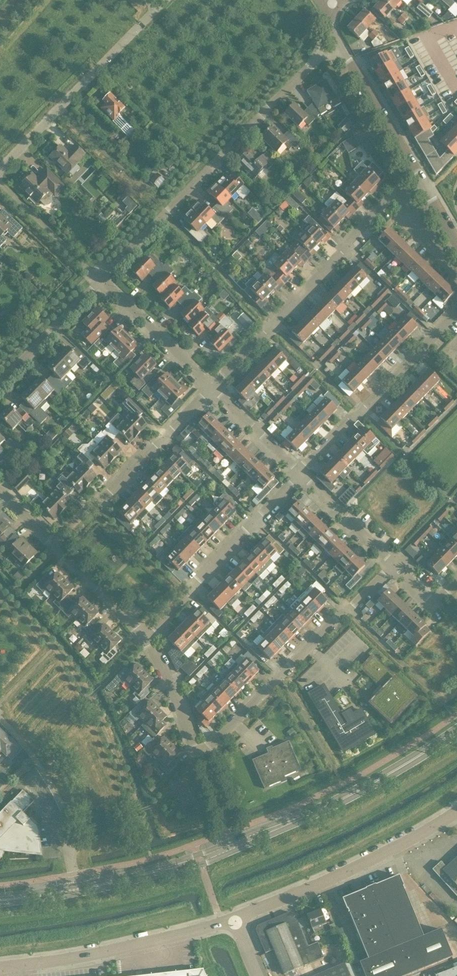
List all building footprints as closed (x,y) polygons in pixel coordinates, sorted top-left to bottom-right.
[(383,0),(382,0),(374,9),(385,19),(393,10),(383,0)] [(401,0),(383,0),(393,10),(402,1),(401,0)] [(418,0),(416,0),(414,3),(418,7),(417,9),(428,19),(433,13),(422,4),(418,0)] [(450,9),(454,4),(451,0),(441,0),(450,9)] [(357,19),(367,29),(375,20),(365,10),(357,19)] [(367,29),(357,19),(348,28),(358,38),(367,29)] [(376,37),(372,33),(368,37),(373,41),(376,37)] [(382,56),(379,50),(367,55),(372,62),(382,56)] [(391,51),(370,63),(376,72),(392,63),(396,61),(391,51)] [(392,63),(376,72),(381,82),(398,72),(392,63)] [(398,72),(381,82),(387,91),(403,82),(398,72)] [(308,108),(317,118),(321,114),(321,115),(327,112),(324,106),(330,103),(333,108),(341,103),(335,94),(334,95),(325,80),(307,91),(314,102),(308,108)] [(403,82),(387,91),(392,101),(409,91),(403,82)] [(409,91),(392,101),(398,110),(414,100),(409,91)] [(107,104),(103,109),(122,128),(121,130),(127,136),(133,130),(118,115),(124,109),(110,95),(104,101),(107,104)] [(414,100),(398,110),(403,119),(420,110),(419,109),(414,100)] [(317,118),(308,108),(303,113),(295,104),(284,114),(298,127),(304,121),(309,126),(317,118)] [(420,110),(403,119),(409,129),(425,119),(430,117),(424,107),(419,109),(420,110)] [(350,128),(353,125),(347,118),(344,121),(350,128)] [(425,119),(409,129),(414,138),(430,129),(431,129),(425,119)] [(272,127),(262,138),(277,152),(284,145),(289,151),(292,147),(293,149),(299,143),(288,132),(283,137),(272,127)] [(448,135),(456,144),(456,128),(456,127),(448,135)] [(430,129),(414,138),(425,157),(435,151),(428,139),(434,136),(432,134),(430,130),(430,129)] [(441,143),(448,150),(455,156),(456,153),(456,144),(448,135),(441,143)] [(346,149),(357,142),(354,137),(342,143),(346,149)] [(112,138),(108,142),(113,147),(114,147),(114,148),(118,144),(112,138)] [(357,142),(346,149),(348,154),(360,147),(357,142)] [(374,153),(368,142),(361,146),(368,157),(374,153)] [(61,146),(50,157),(68,175),(79,164),(78,163),(85,155),(75,145),(68,153),(61,146)] [(435,151),(425,157),(436,175),(455,156),(448,150),(440,159),(435,151)] [(248,151),(237,162),(248,173),(245,176),(252,182),(265,169),(267,171),(276,162),(266,153),(258,161),(248,151)] [(362,164),(354,171),(360,177),(375,192),(377,190),(375,187),(380,182),(377,178),(383,173),(373,164),(368,169),(362,164)] [(33,175),(20,188),(37,205),(40,202),(43,204),(44,205),(45,206),(47,206),(48,206),(50,205),(51,204),(52,203),(52,201),(52,200),(52,198),(51,197),(52,195),(55,198),(65,187),(47,170),(38,180),(33,175)] [(157,173),(150,180),(158,188),(165,181),(157,173)] [(224,175),(216,184),(231,198),(236,193),(243,200),(250,193),(231,174),(227,178),(224,175)] [(360,177),(353,185),(365,197),(371,191),(374,194),(375,192),(360,177)] [(307,179),(303,183),(305,186),(308,188),(312,183),(307,179)] [(348,180),(341,188),(345,193),(350,198),(346,202),(356,211),(362,205),(360,203),(365,197),(353,185),(348,180)] [(231,198),(216,184),(207,192),(218,203),(214,207),(225,218),(232,211),(225,204),(231,198)] [(296,190),(292,195),(302,204),(306,200),(296,190)] [(336,193),(324,205),(329,209),(342,221),(347,216),(350,218),(356,211),(346,202),(336,193)] [(128,197),(123,202),(127,207),(125,210),(130,214),(137,206),(128,197)] [(289,197),(285,202),(295,211),(299,207),(289,197)] [(199,201),(191,209),(206,224),(210,219),(217,226),(225,218),(214,207),(210,212),(199,201)] [(255,219),(260,214),(254,208),(249,212),(255,219)] [(206,224),(191,209),(182,218),(193,229),(189,233),(200,244),(204,240),(207,237),(200,230),(206,224)] [(329,209),(318,220),(331,232),(334,229),(336,232),(338,229),(336,227),(342,221),(329,209)] [(7,240),(3,235),(6,232),(13,238),(23,229),(4,210),(0,214),(0,248),(7,240)] [(323,240),(326,243),(331,237),(312,219),(309,216),(304,221),(307,224),(302,230),(305,233),(318,246),(323,240)] [(256,231),(262,237),(274,225),(267,219),(256,231)] [(387,248),(398,237),(389,229),(378,240),(387,248)] [(305,233),(293,246),(308,260),(315,253),(313,251),(318,246),(305,233)] [(398,237),(387,248),(395,256),(406,245),(398,237)] [(414,253),(406,245),(395,256),(403,264),(414,253)] [(308,260),(293,246),(289,250),(281,258),(294,270),(300,264),(302,267),(308,260)] [(236,252),(235,253),(232,256),(237,261),(242,257),(236,252)] [(422,261),(414,253),(403,264),(411,272),(422,261)] [(165,267),(164,266),(156,259),(152,264),(145,258),(132,271),(142,281),(150,272),(155,277),(157,275),(158,275),(157,275),(165,267)] [(274,266),(270,270),(285,285),(291,278),(288,276),(294,270),(281,258),(274,266)] [(369,267),(372,263),(368,259),(364,262),(369,267)] [(430,269),(422,261),(411,272),(420,280),(430,269)] [(158,275),(161,279),(152,288),(162,297),(163,297),(174,286),(176,283),(169,276),(174,272),(169,267),(171,265),(167,263),(164,266),(165,267),(157,275),(158,275)] [(348,276),(359,287),(368,278),(356,267),(348,276)] [(439,277),(430,269),(420,280),(428,288),(439,277)] [(285,285),(270,270),(258,282),(270,295),(276,289),(278,291),(285,285)] [(232,273),(229,276),(234,281),(237,278),(232,273)] [(385,283),(389,279),(384,274),(380,278),(385,283)] [(359,287),(348,276),(340,284),(351,295),(359,287)] [(439,277),(428,288),(436,296),(447,285),(439,277)] [(270,295),(258,282),(257,283),(252,279),(245,286),(247,288),(244,291),(251,300),(261,309),(267,303),(265,300),(270,295)] [(389,279),(385,283),(389,287),(393,283),(389,279)] [(340,284),(332,292),(343,303),(351,295),(340,284)] [(455,293),(447,285),(436,296),(444,304),(441,307),(444,311),(451,304),(448,301),(455,293)] [(162,297),(160,299),(170,309),(179,300),(184,304),(186,302),(193,294),(192,294),(194,292),(195,291),(192,289),(189,291),(185,287),(180,292),(174,286),(163,297),(162,297)] [(386,288),(374,301),(378,304),(382,300),(389,292),(386,288)] [(401,299),(405,295),(400,290),(397,294),(401,299)] [(186,302),(190,306),(180,315),(190,325),(188,327),(189,327),(188,327),(191,324),(191,325),(203,313),(202,313),(204,311),(197,304),(202,299),(194,292),(192,294),(193,294),(186,302)] [(343,303),(332,292),(324,300),(335,311),(343,303)] [(413,303),(405,295),(401,299),(410,307),(413,303)] [(392,296),(387,300),(395,309),(400,304),(392,296)] [(335,311),(324,300),(316,309),(327,319),(335,311)] [(378,304),(374,301),(369,305),(373,309),(378,304)] [(413,303),(410,307),(418,315),(421,311),(424,308),(419,304),(417,307),(415,305),(417,304),(414,301),(413,303)] [(383,310),(380,307),(375,311),(379,315),(383,310)] [(89,330),(83,337),(91,345),(101,335),(97,330),(107,320),(97,309),(83,324),(89,330)] [(316,309),(308,317),(320,328),(327,319),(316,309)] [(209,319),(203,313),(191,325),(191,324),(188,327),(189,327),(199,337),(208,327),(212,332),(215,330),(214,329),(221,322),(220,322),(225,317),(221,312),(216,317),(213,315),(209,319)] [(358,317),(362,321),(366,316),(362,313),(358,317)] [(372,315),(364,323),(367,327),(372,322),(371,322),(375,318),(372,315)] [(398,325),(410,336),(418,327),(407,316),(398,325)] [(214,329),(215,330),(218,333),(209,343),(219,352),(232,339),(226,332),(233,324),(225,317),(220,322),(221,322),(214,329)] [(320,328),(308,317),(300,325),(312,336),(320,328)] [(362,321),(358,317),(353,322),(357,325),(362,321)] [(248,319),(244,324),(249,329),(253,324),(248,319)] [(312,336),(300,325),(292,333),(303,344),(312,336)] [(398,325),(390,333),(402,344),(410,336),(398,325)] [(113,352),(128,336),(119,328),(109,339),(104,335),(94,345),(87,352),(89,355),(96,348),(102,353),(108,346),(113,352)] [(346,329),(342,333),(346,337),(350,333),(346,329)] [(346,337),(342,333),(342,334),(339,331),(334,335),(341,342),(346,337)] [(390,333),(383,341),(394,352),(402,344),(390,333)] [(352,335),(348,339),(352,343),(356,339),(352,335)] [(128,336),(113,352),(119,357),(113,364),(121,371),(131,361),(127,356),(137,345),(128,336)] [(352,343),(348,339),(343,344),(347,348),(352,343)] [(383,341),(375,349),(386,360),(394,352),(383,341)] [(330,345),(326,350),(330,353),(334,349),(330,345)] [(58,357),(71,370),(78,364),(84,370),(91,363),(83,354),(79,358),(68,348),(62,355),(61,354),(58,357)] [(386,360),(375,349),(367,358),(378,368),(386,360)] [(276,350),(268,359),(279,370),(287,362),(287,361),(276,350)] [(330,353),(326,350),(317,359),(321,363),(330,353)] [(137,376),(130,383),(139,392),(150,381),(153,377),(149,372),(155,366),(145,355),(131,370),(137,376)] [(335,359),(332,356),(327,360),(331,364),(335,359)] [(71,370),(58,357),(54,361),(55,362),(49,368),(59,378),(55,382),(64,391),(72,382),(66,376),(71,370)] [(287,362),(296,371),(301,366),(291,357),(287,361),(287,362)] [(367,358),(359,366),(370,377),(378,368),(367,358)] [(268,359),(260,367),(271,378),(279,370),(268,359)] [(93,364),(90,367),(96,373),(99,371),(93,364)] [(370,377),(359,366),(351,374),(362,385),(370,377)] [(260,367),(252,375),(263,386),(271,378),(260,367)] [(429,371),(421,379),(432,390),(440,382),(429,371)] [(162,398),(176,383),(167,374),(156,385),(152,381),(141,392),(149,399),(156,393),(162,398)] [(302,374),(293,384),(297,387),(306,378),(302,374)] [(362,385),(351,374),(342,383),(354,393),(362,385)] [(252,375),(244,383),(255,394),(263,386),(252,375)] [(64,391),(55,382),(51,387),(42,378),(36,384),(35,383),(31,387),(45,401),(45,400),(54,391),(59,396),(64,391)] [(311,378),(307,382),(310,385),(316,391),(320,387),(311,378)] [(432,390),(421,379),(413,387),(424,398),(432,390)] [(113,383),(108,388),(113,393),(118,388),(113,383)] [(176,383),(162,398),(167,404),(161,410),(169,418),(179,407),(175,403),(186,392),(176,383)] [(244,383),(236,391),(242,398),(247,402),(243,407),(248,412),(260,399),(255,394),(244,383)] [(297,387),(293,384),(289,388),(293,392),(297,387)] [(304,385),(299,389),(303,393),(307,388),(304,385)] [(45,401),(31,387),(28,390),(29,391),(22,398),(34,410),(30,414),(41,425),(49,417),(41,409),(47,403),(45,400),(45,401)] [(413,387),(405,395),(416,406),(424,398),(413,387)] [(303,393),(299,389),(295,394),(292,398),(294,400),(297,397),(298,397),(303,393)] [(282,395),(277,400),(281,404),(285,399),(282,395)] [(416,406),(405,395),(397,404),(408,414),(416,406)] [(242,398),(238,402),(243,407),(247,402),(242,398)] [(288,401),(283,406),(287,409),(295,402),(294,401),(294,400),(292,398),(288,401)] [(446,404),(450,407),(454,403),(451,399),(446,404)] [(123,420),(139,435),(143,431),(142,429),(146,425),(136,416),(141,412),(128,400),(121,407),(129,414),(123,420)] [(277,400),(269,408),(273,412),(274,412),(273,411),(277,408),(281,404),(277,400)] [(318,408),(329,419),(338,411),(326,400),(318,408)] [(408,414),(397,404),(389,412),(400,422),(408,414)] [(97,409),(92,405),(88,409),(92,413),(97,409)] [(283,406),(276,414),(279,418),(287,409),(283,406)] [(0,416),(0,419),(1,420),(1,419),(13,430),(18,425),(26,433),(35,423),(24,412),(19,417),(10,407),(4,414),(3,413),(0,416)] [(273,412),(269,408),(261,417),(265,420),(273,412)] [(318,408),(310,416),(321,427),(329,419),(318,408)] [(207,416),(203,412),(185,430),(189,435),(197,427),(204,434),(216,422),(208,415),(207,416)] [(400,422),(389,412),(381,420),(392,431),(400,422)] [(279,418),(276,414),(268,422),(271,426),(267,430),(270,433),(275,429),(272,426),(279,418)] [(321,427),(310,416),(302,424),(313,435),(321,427)] [(430,420),(434,424),(439,419),(435,416),(430,420)] [(139,435),(123,420),(115,428),(110,423),(105,428),(107,429),(116,437),(119,434),(129,443),(132,439),(134,440),(139,435)] [(434,424),(430,420),(426,425),(430,428),(434,424)] [(216,422),(204,434),(201,437),(208,444),(223,429),(216,422)] [(302,424),(294,432),(305,443),(313,435),(302,424)] [(365,428),(353,441),(363,451),(364,451),(368,455),(376,447),(374,445),(378,441),(365,428)] [(72,434),(68,429),(62,435),(66,440),(72,434)] [(102,431),(93,440),(114,461),(118,457),(116,455),(120,451),(111,442),(116,437),(107,429),(103,433),(102,431)] [(230,436),(223,429),(208,444),(215,451),(230,436)] [(415,436),(418,440),(426,432),(422,429),(415,436)] [(182,432),(178,436),(183,441),(187,437),(182,432)] [(305,443),(294,432),(286,441),(291,446),(297,452),(305,443)] [(230,436),(215,451),(223,459),(226,455),(238,443),(230,436)] [(418,440),(415,436),(410,441),(414,445),(418,440)] [(11,438),(6,443),(17,453),(21,448),(11,438)] [(114,461),(93,440),(88,445),(82,445),(77,450),(82,454),(91,463),(94,459),(103,468),(107,464),(109,466),(114,461)] [(286,440),(282,444),(287,449),(291,446),(286,441),(286,440)] [(363,451),(353,441),(345,449),(356,460),(363,451)] [(245,450),(238,443),(226,455),(233,462),(245,450)] [(345,449),(337,457),(348,468),(356,460),(345,449)] [(394,456),(387,449),(374,462),(378,466),(381,469),(392,458),(394,456)] [(245,450),(233,462),(241,469),(252,457),(245,450)] [(176,455),(169,462),(181,474),(188,467),(191,470),(196,465),(182,452),(178,457),(176,455)] [(81,463),(73,471),(89,486),(93,482),(91,481),(95,477),(88,470),(93,466),(90,464),(91,463),(82,454),(77,459),(81,463)] [(260,465),(252,457),(241,469),(248,477),(260,465)] [(337,457),(329,465),(340,476),(339,476),(343,480),(351,472),(347,468),(348,468),(337,457)] [(206,461),(203,464),(207,469),(207,470),(209,472),(213,468),(211,465),(210,466),(206,461)] [(181,474),(169,462),(162,469),(174,481),(181,474)] [(267,472),(260,465),(248,477),(255,484),(267,472)] [(316,478),(331,493),(336,489),(331,484),(339,476),(340,476),(329,465),(316,478)] [(216,471),(213,468),(209,472),(212,475),(213,474),(217,478),(220,475),(216,471)] [(162,469),(155,476),(167,488),(174,481),(162,469)] [(56,480),(70,494),(74,490),(78,494),(82,490),(84,491),(89,486),(73,471),(69,475),(66,473),(63,473),(57,480),(56,480)] [(267,472),(255,484),(262,491),(255,498),(252,501),(257,506),(260,503),(279,483),(267,472)] [(374,477),(370,473),(362,482),(366,486),(374,477)] [(24,474),(12,486),(19,492),(31,480),(24,474)] [(167,488),(155,476),(147,484),(160,496),(167,488)] [(70,494),(56,480),(57,480),(54,477),(46,485),(53,491),(47,497),(63,512),(67,508),(66,507),(70,503),(66,499),(70,494)] [(197,488),(201,484),(197,480),(193,484),(197,488)] [(232,493),(235,490),(230,485),(233,483),(230,480),(225,486),(232,493)] [(147,484),(140,491),(153,503),(160,496),(147,484)] [(358,494),(354,490),(352,488),(348,492),(354,498),(358,494)] [(140,491),(133,498),(146,510),(153,503),(140,491)] [(217,508),(229,520),(236,513),(234,511),(238,506),(225,494),(221,498),(214,505),(217,508)] [(63,512),(47,497),(42,502),(37,497),(29,505),(40,515),(43,511),(53,520),(56,516),(58,517),(63,512)] [(146,510),(133,498),(126,505),(139,517),(142,514),(145,518),(149,514),(146,510)] [(295,521),(306,510),(299,503),(298,504),(294,499),(275,518),(280,522),(287,514),(294,521),(295,521)] [(139,517),(126,505),(118,514),(120,516),(116,520),(129,532),(134,528),(131,525),(139,517)] [(229,520),(217,508),(210,515),(222,527),(229,520)] [(295,521),(294,521),(291,525),(298,532),(313,517),(306,510),(295,521)] [(445,517),(441,513),(436,518),(440,522),(445,517)] [(222,527),(210,515),(203,523),(215,535),(222,527)] [(320,524),(313,517),(298,532),(305,540),(309,535),(309,536),(320,524)] [(215,535),(203,523),(198,519),(191,526),(208,542),(215,535)] [(2,547),(9,540),(3,534),(9,527),(4,522),(0,526),(0,545),(2,547)] [(320,524),(309,536),(316,543),(328,531),(320,524)] [(208,542),(191,526),(184,533),(201,550),(208,542)] [(429,533),(425,530),(417,538),(421,541),(429,533)] [(316,543),(313,547),(320,554),(324,550),(335,538),(328,531),(316,543)] [(184,533),(177,541),(194,557),(201,550),(184,533)] [(142,544),(147,540),(141,535),(137,539),(142,545),(142,544)] [(157,536),(149,544),(152,547),(155,545),(156,546),(161,540),(157,536)] [(270,561),(271,560),(277,554),(280,556),(284,552),(269,537),(265,542),(258,549),(270,561)] [(342,545),(335,538),(324,550),(331,557),(342,545)] [(421,541),(417,538),(412,543),(416,546),(421,541)] [(20,539),(6,553),(16,562),(13,564),(20,571),(36,554),(20,539)] [(439,544),(444,548),(455,559),(456,557),(456,545),(452,540),(448,543),(444,539),(439,544)] [(177,541),(170,548),(187,564),(194,557),(177,541)] [(342,545),(331,557),(338,564),(349,552),(342,545)] [(187,564),(170,548),(169,547),(162,555),(164,557),(159,562),(172,574),(176,570),(179,572),(187,564)] [(444,548),(436,556),(447,567),(455,559),(444,548)] [(270,561),(258,549),(250,556),(266,571),(274,563),(271,560),(270,561)] [(357,560),(349,552),(338,564),(345,571),(357,560)] [(266,571),(250,556),(243,563),(259,578),(266,571)] [(422,557),(417,562),(430,576),(435,572),(439,576),(447,567),(436,556),(429,563),(422,557)] [(357,560),(345,571),(353,579),(345,586),(350,591),(362,579),(358,575),(365,567),(357,560)] [(259,578),(243,563),(236,571),(252,585),(259,578)] [(300,577),(306,571),(302,567),(296,573),(300,577)] [(236,571),(229,578),(242,590),(245,592),(252,585),(236,571)] [(50,596),(65,581),(56,573),(47,582),(44,578),(36,587),(42,593),(45,591),(50,596)] [(325,577),(322,581),(327,585),(332,579),(327,575),(325,578),(325,577)] [(276,581),(280,585),(285,579),(281,576),(276,581)] [(242,590),(229,578),(222,585),(235,597),(236,597),(242,590)] [(73,589),(65,581),(50,596),(55,601),(52,604),(60,611),(69,603),(64,598),(73,589)] [(288,582),(282,587),(286,590),(291,585),(288,582)] [(308,598),(321,610),(328,603),(321,596),(325,592),(316,583),(312,588),(315,591),(308,598)] [(235,597),(222,585),(215,592),(228,605),(228,604),(230,607),(238,599),(236,597),(235,597)] [(267,590),(262,596),(265,599),(271,594),(267,590)] [(365,606),(366,607),(369,610),(377,602),(384,609),(396,598),(389,591),(381,598),(377,594),(365,606)] [(228,605),(215,592),(207,600),(214,607),(210,611),(219,619),(223,615),(220,612),(228,605)] [(31,599),(25,594),(22,597),(28,603),(31,599)] [(273,596),(268,601),(272,605),(277,600),(273,596)] [(69,603),(60,611),(67,619),(70,616),(75,621),(90,606),(81,598),(73,607),(69,603)] [(308,598),(301,605),(314,617),(321,610),(308,598)] [(403,605),(396,598),(384,609),(392,617),(403,605)] [(253,605),(248,610),(251,613),(256,608),(253,605)] [(301,605),(294,612),(306,625),(314,617),(301,605)] [(403,605),(392,617),(399,624),(411,612),(403,605)] [(90,606),(75,621),(80,626),(78,628),(85,636),(91,630),(91,629),(93,627),(89,623),(98,614),(90,606)] [(294,612),(290,608),(283,615),(299,632),(306,625),(294,612)] [(254,616),(257,619),(262,614),(259,611),(254,616)] [(197,612),(190,619),(206,634),(217,623),(208,614),(204,618),(197,612)] [(411,612),(399,624),(406,631),(418,619),(411,612)] [(299,632),(283,615),(275,623),(292,639),(299,632)] [(206,634),(190,619),(183,627),(195,639),(196,638),(199,641),(206,634)] [(418,619),(406,631),(414,638),(410,642),(416,647),(430,633),(425,628),(426,627),(418,619)] [(292,639),(275,623),(268,630),(285,646),(292,639)] [(91,630),(85,636),(82,639),(80,641),(82,643),(84,641),(89,646),(92,643),(97,648),(112,633),(103,625),(95,634),(91,630)] [(183,627),(176,634),(191,649),(199,641),(196,638),(195,639),(183,627)] [(224,629),(219,634),(225,640),(229,635),(225,631),(224,629)] [(285,646),(268,630),(261,637),(266,641),(265,641),(278,654),(285,646)] [(112,633),(97,648),(102,653),(99,656),(107,664),(116,654),(112,650),(120,642),(112,633)] [(191,649),(176,634),(168,642),(175,649),(171,653),(179,661),(191,649)] [(278,654),(265,641),(258,649),(255,646),(251,651),(259,659),(264,655),(270,662),(278,654)] [(219,652),(214,657),(217,660),(222,655),(219,652)] [(247,661),(240,667),(240,668),(253,680),(260,673),(253,666),(257,662),(248,653),(244,658),(247,661)] [(373,658),(362,670),(384,691),(371,705),(391,725),(416,699),(373,658)] [(180,668),(185,672),(193,664),(189,659),(180,668)] [(236,663),(228,671),(246,687),(253,680),(240,668),(240,667),(236,663)] [(193,664),(185,672),(189,677),(198,668),(193,664)] [(131,689),(146,674),(137,666),(128,675),(124,670),(107,687),(112,692),(119,685),(122,688),(126,684),(131,689)] [(205,666),(200,671),(203,674),(208,669),(205,666)] [(246,687),(228,671),(221,678),(239,695),(246,687)] [(154,682),(146,674),(131,689),(136,693),(133,696),(140,704),(149,695),(145,691),(154,682)] [(239,695),(221,678),(214,685),(231,702),(239,695)] [(214,685),(207,692),(224,709),(231,702),(214,685)] [(323,687),(310,696),(344,753),(375,734),(361,712),(344,722),(323,687)] [(224,709),(207,692),(200,699),(205,703),(204,704),(217,717),(224,709)] [(145,725),(159,710),(150,702),(142,710),(138,706),(129,715),(136,722),(139,719),(145,725)] [(217,717),(204,704),(197,712),(202,717),(198,722),(206,730),(211,726),(209,724),(217,717)] [(159,710),(145,725),(149,729),(147,732),(154,740),(163,731),(167,727),(163,722),(167,718),(159,710)] [(3,757),(4,759),(7,756),(17,746),(0,730),(0,760),(3,757)] [(9,739),(17,746),(19,744),(16,740),(13,736),(9,739)] [(146,747),(151,742),(153,740),(152,740),(148,736),(141,743),(146,747)] [(158,762),(173,747),(164,738),(156,747),(151,742),(143,751),(150,759),(152,756),(158,762)] [(274,753),(252,762),(265,791),(281,784),(280,781),(301,772),(289,743),(272,750),(274,753)] [(181,755),(173,747),(158,762),(163,767),(160,769),(168,776),(177,767),(172,763),(181,755)] [(11,777),(8,773),(3,778),(7,781),(11,777)] [(156,789),(152,784),(148,789),(152,793),(156,789)] [(1,859),(2,858),(3,857),(4,855),(4,854),(5,852),(5,851),(40,853),(37,827),(23,813),(34,801),(23,790),(0,814),(0,860),(1,859)] [(432,870),(456,897),(456,859),(447,868),(441,862),(432,870)] [(342,900),(348,914),(349,914),(368,960),(359,964),(365,975),(406,975),(452,957),(441,930),(423,938),(404,891),(405,891),(399,876),(342,900)] [(321,911),(307,916),(313,930),(314,933),(323,930),(325,934),(331,931),(332,931),(330,926),(329,923),(326,924),(321,911)] [(258,927),(256,931),(266,954),(274,951),(284,975),(304,967),(304,966),(324,958),(318,944),(309,948),(295,915),(291,913),(258,927)] [(319,975),(350,975),(345,965),(343,959),(330,964),(333,970),(319,975)] [(436,975),(456,975),(456,968),(436,975)]
